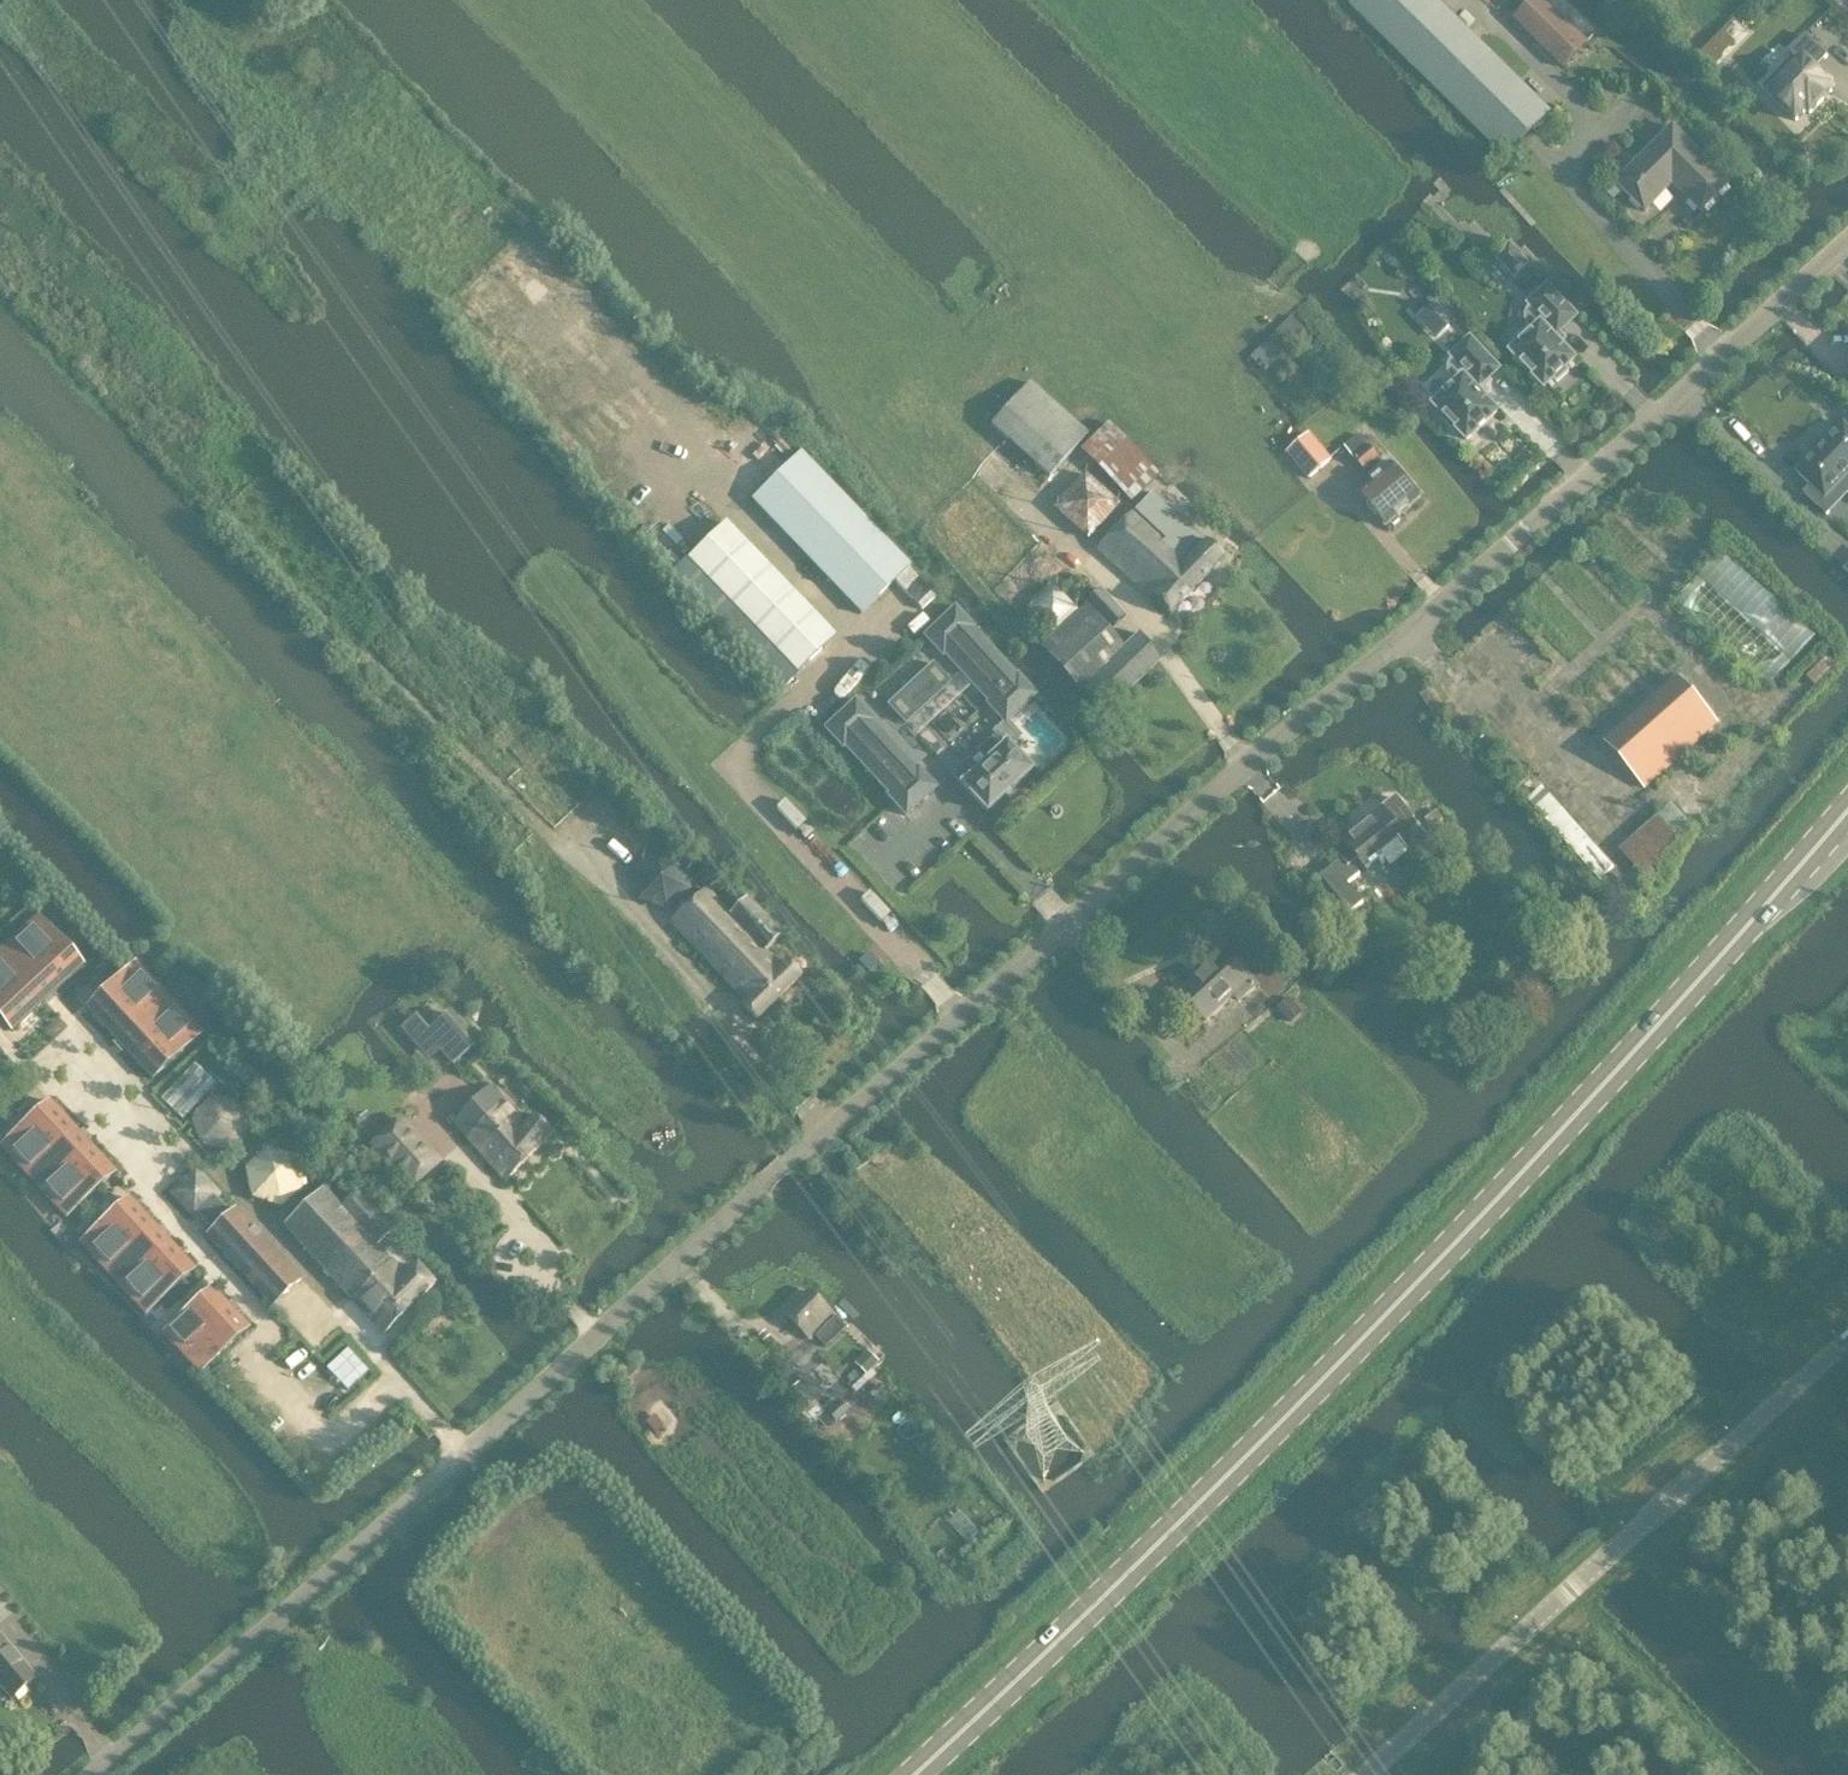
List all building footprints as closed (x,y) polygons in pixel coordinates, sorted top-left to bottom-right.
[(1507,158),(1552,113),(1438,0),(1356,0),(1352,3),(1507,158)] [(1569,62),(1587,41),(1545,0),(1530,0),(1520,13),(1512,20),(1562,69),(1569,62)] [(1795,57),(1763,89),(1796,122),(1807,111),(1810,115),(1832,92),(1829,89),(1831,87),(1814,71),(1828,57),(1806,36),(1790,52),(1795,57)] [(1710,44),(1700,55),(1713,67),(1723,57),(1710,44)] [(1674,185),(1702,212),(1730,184),(1673,127),(1617,184),(1646,213),(1674,185)] [(1528,264),(1510,245),(1496,258),(1514,277),(1528,264)] [(1565,368),(1574,360),(1552,336),(1555,333),(1557,335),(1576,317),(1548,286),(1528,304),(1531,308),(1529,311),(1527,315),(1527,320),(1528,324),(1531,328),(1512,346),(1515,350),(1511,353),(1544,388),(1553,380),(1557,383),(1569,372),(1565,368)] [(1429,310),(1447,329),(1457,320),(1438,301),(1429,310)] [(1250,358),(1266,373),(1307,332),(1292,317),(1250,358)] [(1480,388),(1499,370),(1470,339),(1451,357),(1454,361),(1451,364),(1450,368),(1450,373),(1451,377),(1453,381),(1434,399),(1437,403),(1434,406),(1445,417),(1441,421),(1453,433),(1456,429),(1467,441),(1497,413),(1475,389),(1478,386),(1480,388)] [(990,427),(1048,479),(1087,436),(1028,384),(990,427)] [(1131,503),(1158,475),(1159,475),(1108,424),(1080,453),(1131,503)] [(1798,474),(1811,487),(1804,494),(1827,516),(1847,494),(1847,429),(1844,425),(1798,474)] [(1287,454),(1309,480),(1331,461),(1309,435),(1287,454)] [(1358,436),(1344,448),(1366,473),(1380,460),(1358,436)] [(911,567),(800,453),(750,502),(861,616),(911,567)] [(1399,518),(1421,500),(1390,462),(1371,478),(1375,483),(1359,496),(1386,529),(1389,526),(1396,530),(1402,525),(1399,518)] [(1222,560),(1182,524),(1150,495),(1095,552),(1169,615),(1222,560)] [(835,638),(725,525),(687,562),(797,675),(835,638)] [(935,599),(908,570),(894,583),(921,611),(935,599)] [(1040,649),(1080,692),(1105,716),(1160,661),(1138,635),(1123,650),(1108,633),(1124,619),(1100,591),(1084,607),(1086,609),(1040,649)] [(971,631),(972,629),(955,610),(924,638),(942,657),(944,655),(989,703),(987,705),(1005,724),(1035,697),(1017,677),(1015,679),(971,631)] [(1646,789),(1718,725),(1678,679),(1605,744),(1646,789)] [(873,722),(855,702),(825,730),(843,749),(845,748),(889,796),(887,797),(906,817),(936,789),(918,769),(916,771),(871,723),(873,722)] [(1015,756),(997,736),(953,777),(986,813),(1004,796),(1005,798),(1014,790),(1013,788),(1030,772),(1023,764),(1026,761),(1018,753),(1015,756)] [(1382,865),(1385,863),(1390,869),(1409,854),(1411,856),(1430,841),(1396,799),(1344,842),(1367,870),(1378,860),(1382,865)] [(1437,812),(1426,821),(1433,829),(1443,820),(1437,812)] [(1321,876),(1351,914),(1364,903),(1348,885),(1360,875),(1345,856),(1321,876)] [(745,901),(742,904),(730,916),(706,891),(670,925),(745,1003),(741,1007),(755,1022),(800,978),(785,963),(779,970),(764,955),(781,939),(745,901)] [(12,1032),(83,967),(37,917),(0,952),(0,1019),(12,1032)] [(1224,953),(1180,993),(1206,1022),(1234,997),(1239,1002),(1256,987),(1241,971),(1224,953)] [(87,1009),(152,1080),(201,1034),(137,963),(87,1009)] [(1278,1009),(1292,1025),(1305,1014),(1290,998),(1278,1009)] [(439,1053),(452,1068),(479,1045),(450,1012),(427,1032),(414,1017),(400,1029),(429,1062),(439,1053)] [(528,1127),(512,1110),(490,1088),(452,1124),(505,1181),(554,1135),(538,1117),(528,1127)] [(0,1148),(66,1218),(115,1173),(50,1102),(0,1148)] [(411,1127),(378,1157),(399,1181),(432,1151),(411,1127)] [(206,1236),(272,1307),(302,1280),(236,1210),(235,1209),(229,1215),(215,1199),(219,1196),(196,1171),(171,1194),(194,1219),(197,1216),(212,1231),(206,1236)] [(377,1247),(341,1208),(323,1189),(283,1226),(337,1284),(377,1247)] [(377,1247),(384,1241),(394,1231),(358,1192),(341,1208),(377,1247)] [(80,1245),(145,1315),(195,1269),(129,1199),(80,1245)] [(384,1241),(377,1247),(337,1284),(384,1336),(436,1287),(418,1268),(407,1279),(384,1255),(391,1249),(384,1241)] [(249,1328),(227,1305),(213,1289),(172,1326),(163,1335),(199,1374),(249,1328)] [(846,1328),(841,1324),(832,1315),(807,1292),(784,1317),(809,1340),(813,1336),(825,1348),(846,1328)] [(857,1364),(867,1374),(878,1363),(868,1353),(857,1364)] [(858,1379),(864,1372),(858,1366),(851,1373),(858,1379)] [(814,1402),(798,1385),(783,1399),(800,1416),(814,1402)] [(11,1701),(36,1679),(1,1636),(0,1637),(0,1688),(11,1701)]
